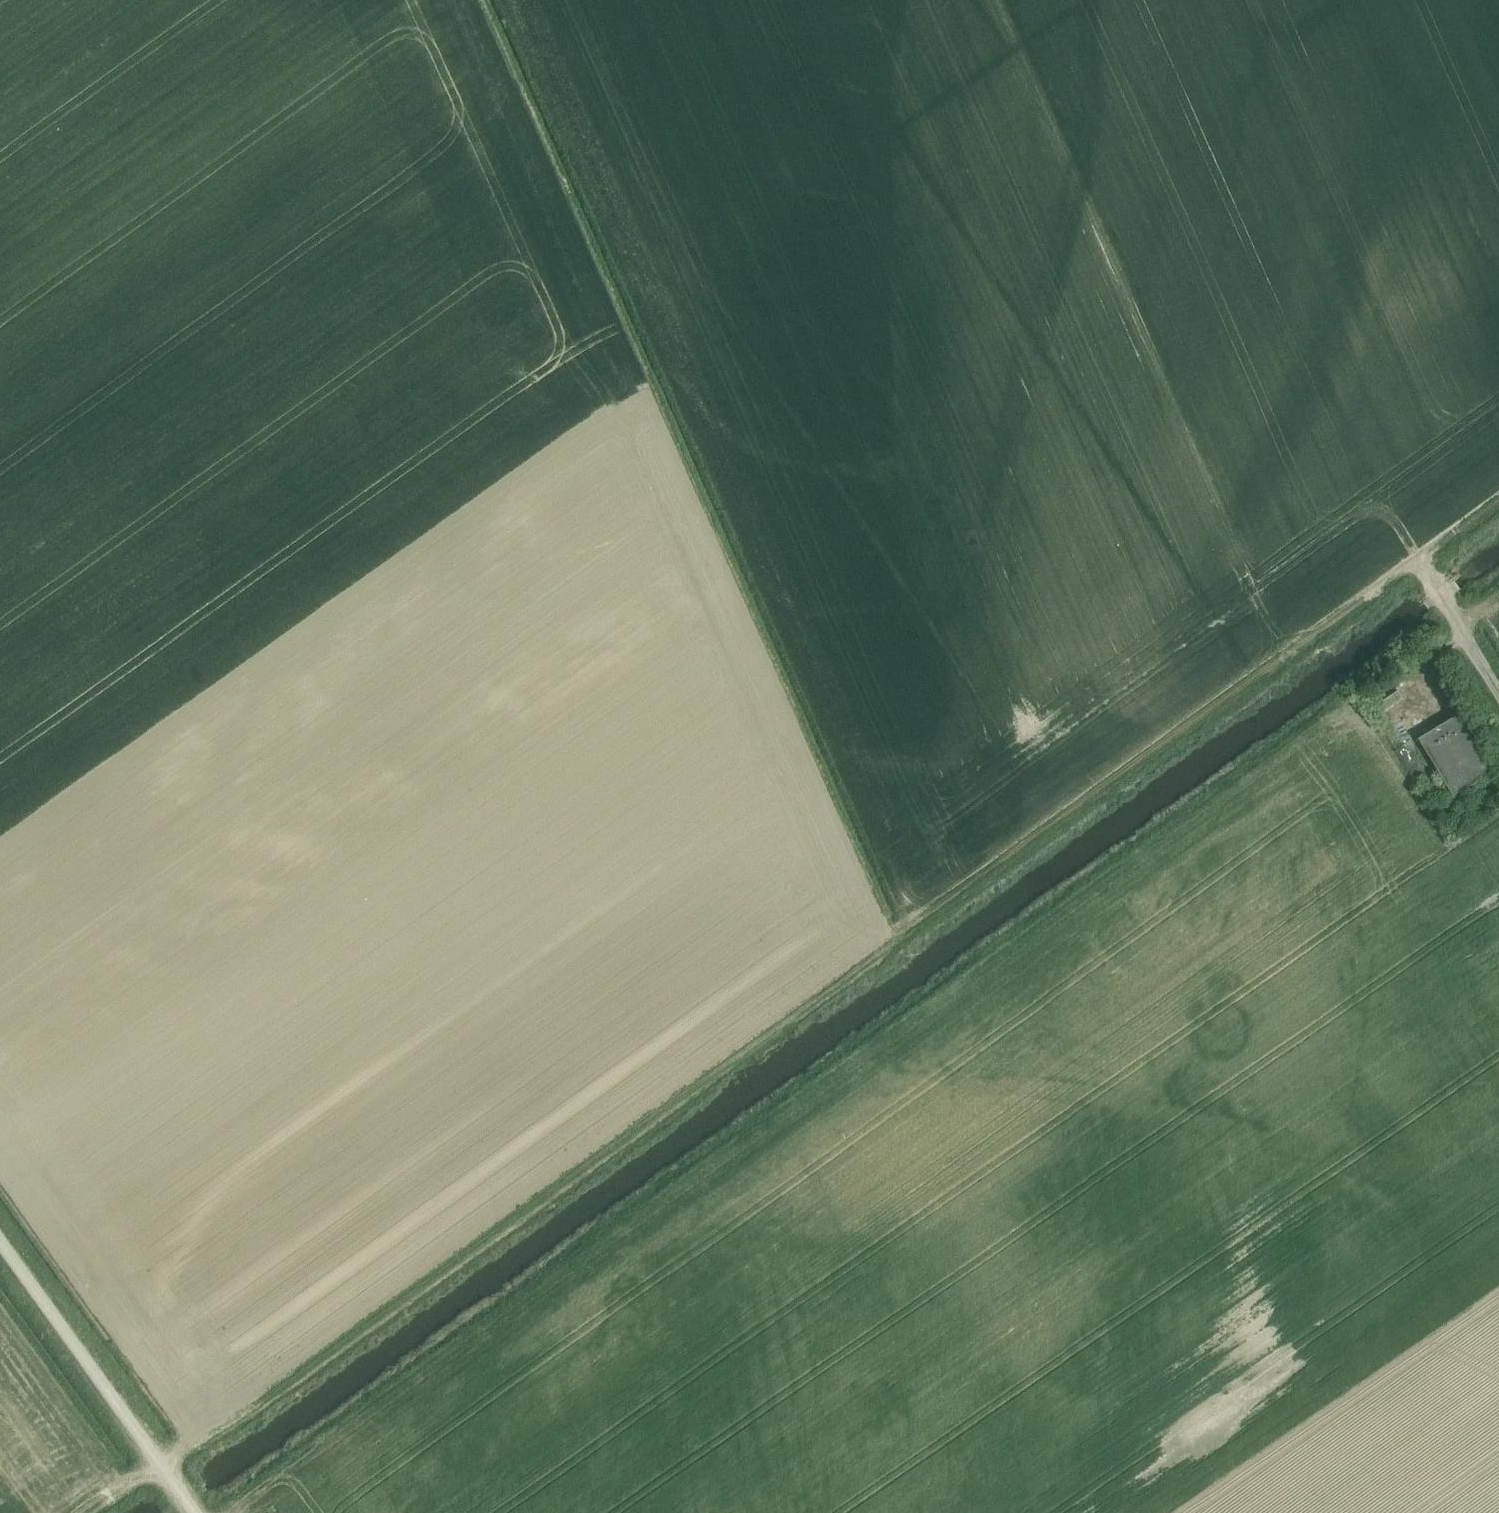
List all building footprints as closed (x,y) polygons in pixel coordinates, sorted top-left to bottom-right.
[(1420,740),(1451,791),(1485,771),(1455,720),(1420,740)]
